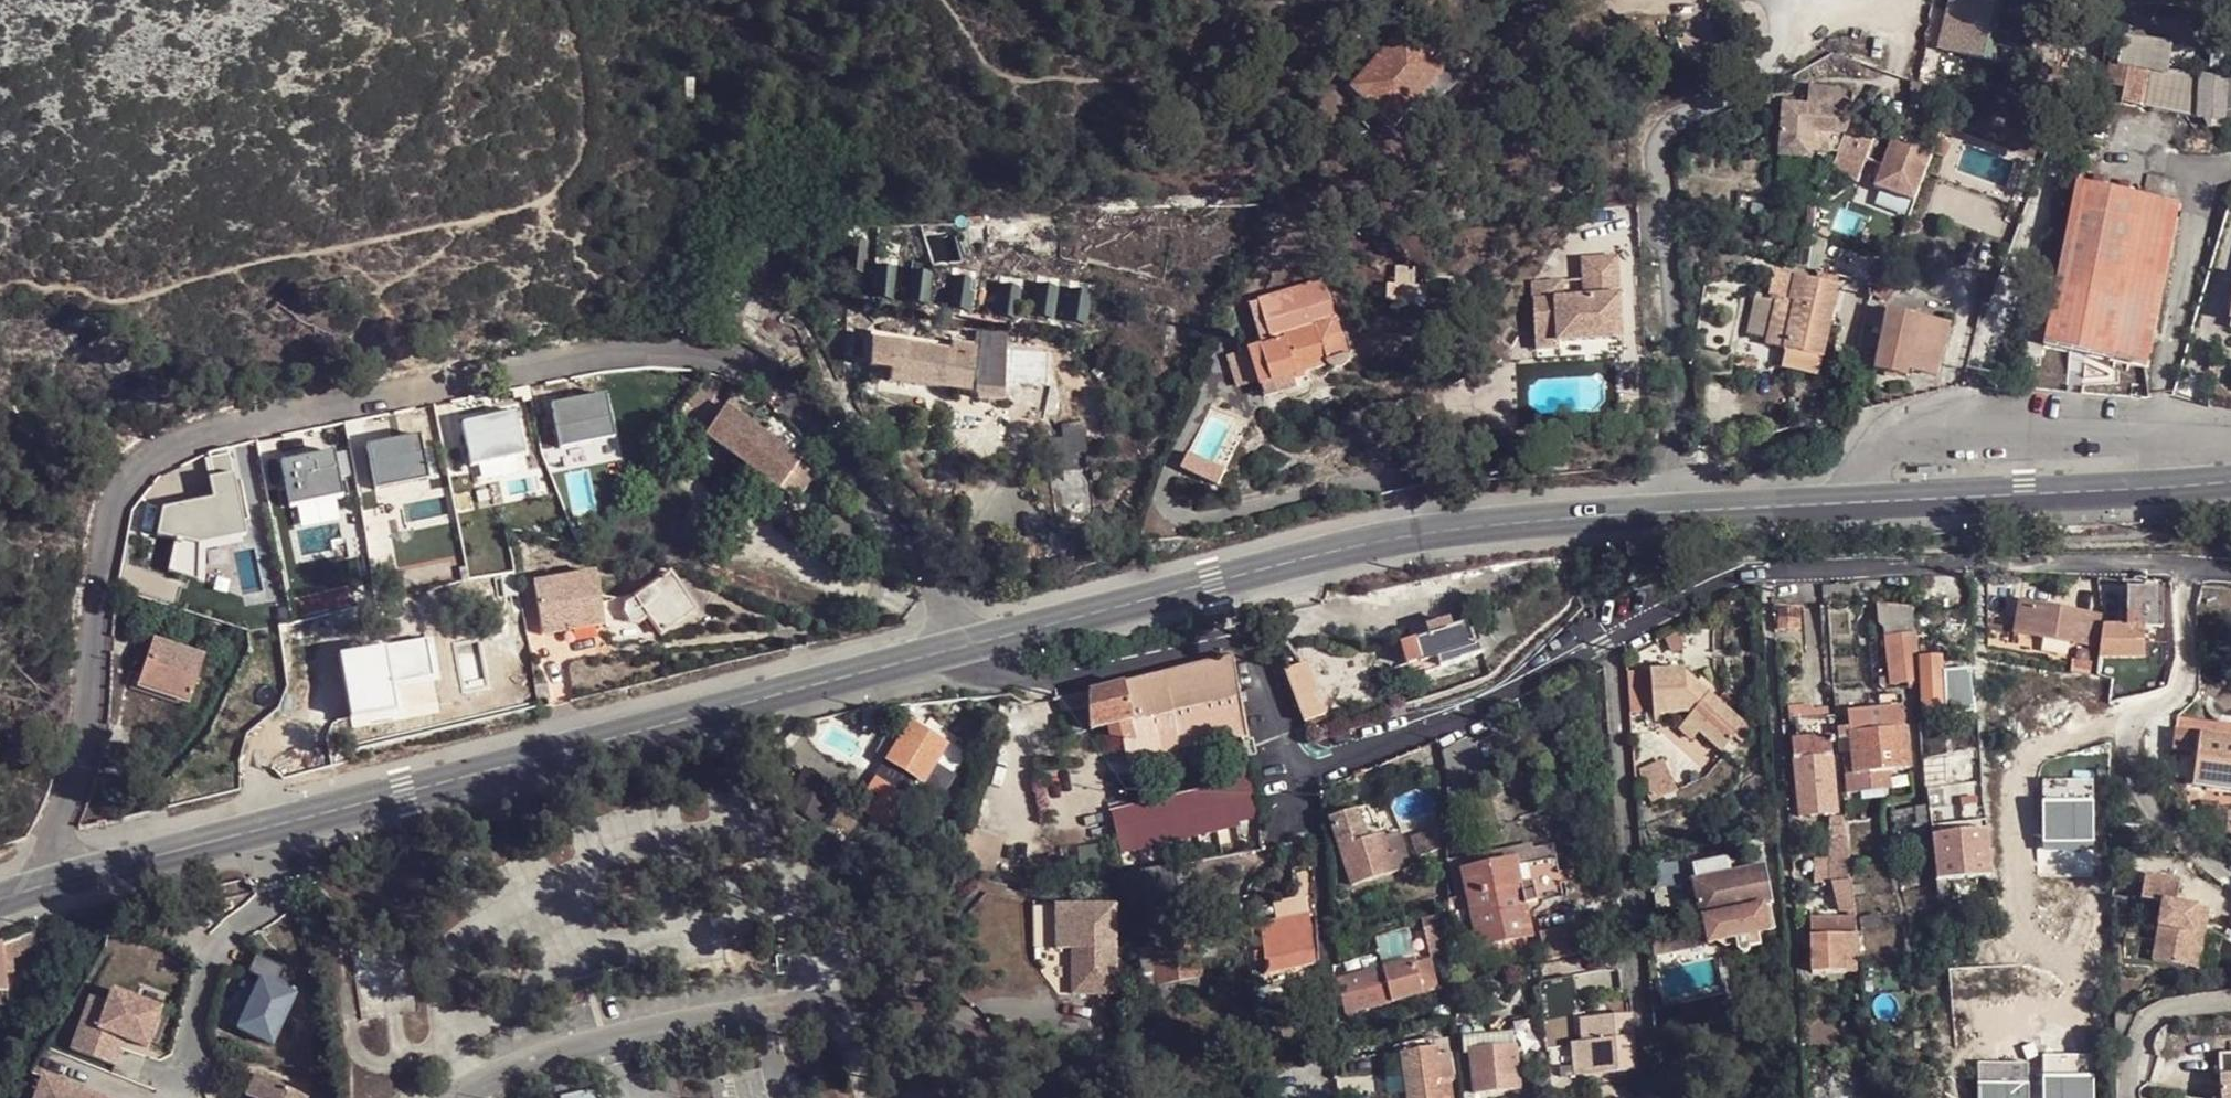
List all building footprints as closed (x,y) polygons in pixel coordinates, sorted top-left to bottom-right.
[(1952,18),(1987,26),(1985,42),(1994,44),(1997,27),(2001,28),(2008,0),(1957,0),(1952,18)] [(2034,0),(2008,0),(2001,28),(2035,37),(2044,2),(2034,0)] [(1987,26),(1952,18),(1944,53),(1988,63),(1994,44),(1985,42),(1987,26)] [(1354,80),(1399,118),(1409,106),(1447,61),(1448,59),(1430,46),(1434,41),(1421,31),(1420,33),(1404,22),(1354,80)] [(2199,107),(2201,102),(2207,58),(2230,57),(2230,26),(2199,27),(2200,30),(2121,30),(2118,58),(2112,58),(2108,79),(2125,83),(2121,98),(2199,107)] [(2230,103),(2230,57),(2207,58),(2201,102),(2230,103)] [(1409,106),(1421,113),(1458,71),(1447,61),(1409,106)] [(1838,153),(1853,114),(1855,89),(1825,86),(1824,106),(1809,105),(1785,103),(1781,158),(1812,160),(1814,152),(1838,153)] [(1810,86),(1809,105),(1824,106),(1825,86),(1810,86)] [(1882,125),(1853,114),(1838,153),(1834,162),(1862,174),(1871,152),(1882,125)] [(1937,145),(1882,125),(1871,152),(1889,158),(1881,180),(1919,194),(1937,145)] [(1944,131),(1938,145),(1950,150),(1956,135),(1944,131)] [(2181,199),(2076,177),(2042,337),(2143,359),(2181,199)] [(1810,232),(1819,234),(1821,200),(1812,198),(1812,215),(1810,232)] [(955,219),(921,218),(921,226),(906,231),(913,248),(926,243),(931,254),(964,253),(955,219)] [(1029,226),(1028,219),(987,218),(989,227),(1029,226)] [(1812,260),(1819,234),(1810,232),(1801,229),(1796,255),(1812,260)] [(1566,289),(1537,291),(1542,358),(1564,356),(1563,349),(1627,345),(1620,263),(1587,265),(1590,305),(1567,306),(1566,289)] [(1759,337),(1788,343),(1795,307),(1792,307),(1798,272),(1777,266),(1759,337)] [(1788,343),(1824,351),(1841,279),(1798,272),(1792,307),(1795,307),(1788,343)] [(1879,364),(1912,371),(1912,361),(1923,308),(1892,303),(1879,364)] [(1949,313),(1923,308),(1912,361),(1939,367),(1949,313)] [(2021,351),(2036,354),(2038,317),(2023,315),(2021,351)] [(1327,367),(1316,325),(1285,335),(1287,341),(1263,348),(1260,344),(1250,345),(1260,374),(1268,372),(1273,383),(1327,367)] [(876,338),(872,364),(893,367),(890,377),(975,387),(978,356),(979,350),(876,338)] [(986,358),(978,356),(975,387),(979,392),(1004,396),(1009,365),(1009,357),(987,353),(986,358)] [(715,423),(710,432),(726,445),(790,489),(807,501),(827,476),(806,460),(815,448),(809,441),(799,424),(784,408),(760,392),(744,383),(730,403),(714,391),(727,374),(706,369),(684,403),(715,423)] [(1055,428),(1063,466),(1090,461),(1082,422),(1055,428)] [(790,489),(726,445),(705,477),(768,522),(790,489)] [(534,571),(541,629),(605,621),(598,563),(534,571)] [(648,615),(661,631),(699,609),(670,569),(662,576),(628,601),(639,620),(648,615)] [(2163,594),(2129,593),(2129,635),(2104,635),(2101,669),(2146,671),(2146,637),(2162,636),(2163,594)] [(1916,647),(1915,617),(1879,612),(1881,651),(1886,650),(1890,684),(1910,683),(1904,648),(1916,647)] [(2020,614),(2016,644),(2064,651),(2069,622),(2020,614)] [(1801,617),(1779,618),(1777,641),(1801,640),(1801,617)] [(2069,622),(2064,651),(2094,655),(2095,647),(2101,647),(2101,643),(2096,642),(2098,628),(2069,622)] [(1471,648),(1466,628),(1415,641),(1399,646),(1405,667),(1418,664),(1418,666),(1421,677),(1438,673),(1438,671),(1458,665),(1457,663),(1479,658),(1476,647),(1471,648)] [(209,654),(157,642),(147,685),(199,698),(209,654)] [(1345,643),(1289,657),(1302,711),(1358,697),(1345,643)] [(2064,651),(2016,644),(2013,660),(2050,667),(2049,671),(2090,678),(2094,655),(2064,651)] [(1942,666),(1942,656),(1920,656),(1920,668),(1942,666)] [(1230,658),(1088,696),(1089,736),(1105,732),(1107,742),(1119,743),(1120,752),(1137,760),(1156,757),(1245,735),(1230,658)] [(1920,668),(1923,726),(1945,725),(1945,722),(1944,699),(1942,666),(1920,668)] [(1650,678),(1653,724),(1688,722),(1689,726),(1686,729),(1699,741),(1721,760),(1746,731),(1730,716),(1736,710),(1725,700),(1719,706),(1686,675),(1650,678)] [(1976,698),(1944,699),(1945,722),(1979,721),(1976,698)] [(1798,825),(1836,821),(1823,716),(1788,719),(1798,825)] [(1854,785),(1909,780),(1903,720),(1847,725),(1848,734),(1837,735),(1838,751),(1850,750),(1854,785)] [(887,761),(919,780),(942,746),(910,726),(887,761)] [(1699,741),(1686,729),(1677,738),(1691,751),(1699,741)] [(2200,739),(2174,735),(2170,755),(2181,757),(2197,760),(2199,743),(2200,739)] [(2199,743),(2197,760),(2196,771),(2193,789),(2230,795),(2230,747),(2199,743)] [(2197,760),(2181,757),(2180,769),(2196,771),(2197,760)] [(1113,811),(1124,851),(1259,819),(1251,760),(1233,764),(1233,768),(1226,769),(1229,782),(1113,811)] [(1675,800),(1669,782),(1642,792),(1649,811),(1675,800)] [(2092,784),(2043,783),(2044,845),(2093,843),(2092,784)] [(870,813),(882,818),(883,812),(889,798),(878,794),(870,813)] [(906,803),(889,798),(883,812),(900,817),(906,803)] [(1417,854),(1443,846),(1434,821),(1409,829),(1417,854)] [(1376,824),(1333,838),(1351,888),(1393,874),(1382,839),(1376,824)] [(1993,881),(1989,825),(1933,830),(1939,901),(1949,900),(1948,884),(1993,881)] [(1396,835),(1382,839),(1393,874),(1407,870),(1396,835)] [(1830,849),(1846,848),(1844,837),(1830,837),(1830,849)] [(1521,847),(1526,877),(1559,872),(1554,842),(1521,847)] [(1826,892),(1850,892),(1846,848),(1830,849),(1827,850),(1826,892)] [(1691,869),(1694,886),(1729,879),(1726,867),(1726,862),(1691,869)] [(1478,944),(1528,934),(1524,912),(1535,910),(1530,887),(1518,890),(1513,867),(1464,877),(1478,944)] [(1694,886),(1691,886),(1705,954),(1770,940),(1763,911),(1772,909),(1765,872),(1744,875),(1729,879),(1694,886)] [(2183,889),(2147,884),(2143,910),(2165,914),(2159,955),(2173,957),(2170,971),(2191,976),(2201,918),(2178,914),(2183,889)] [(1566,915),(1564,907),(1535,913),(1537,920),(1566,915)] [(2213,919),(2201,918),(2191,976),(2202,977),(2213,919)] [(1122,920),(1058,920),(1058,966),(1075,966),(1075,1013),(1122,1012),(1122,920)] [(1,941),(4,958),(19,956),(60,942),(57,923),(1,941)] [(1266,977),(1316,966),(1309,925),(1259,934),(1263,955),(1266,977)] [(1146,933),(1149,952),(1194,945),(1192,926),(1146,933)] [(1583,926),(1542,930),(1544,955),(1586,950),(1583,926)] [(1254,958),(1263,955),(1259,934),(1250,935),(1254,958)] [(9,993),(4,958),(1,941),(1,940),(0,940),(0,995),(9,993)] [(1842,941),(1808,942),(1811,978),(1844,976),(1842,968),(1842,942),(1842,941)] [(1855,942),(1842,942),(1842,968),(1857,967),(1855,942)] [(1200,981),(1194,945),(1149,952),(1151,963),(1154,981),(1156,988),(1200,981)] [(366,947),(346,951),(358,1019),(378,1016),(366,947)] [(2173,957),(2159,955),(2156,969),(2170,971),(2173,957)] [(255,957),(251,959),(246,971),(259,976),(235,1030),(273,1045),(293,994),(288,992),(276,987),(279,978),(283,969),(255,957)] [(1142,982),(1154,981),(1151,963),(1139,965),(1142,982)] [(1419,975),(1415,965),(1351,985),(1340,988),(1350,1020),(1425,996),(1422,982),(1419,975)] [(291,983),(279,978),(276,987),(288,992),(291,983)] [(108,1005),(91,999),(72,1051),(115,1068),(121,1050),(114,1048),(117,1038),(124,1041),(147,1049),(161,1010),(114,992),(108,1005)] [(1632,1048),(1630,1020),(1588,1025),(1590,1045),(1579,1047),(1571,1048),(1575,1079),(1639,1071),(1632,1048)] [(1590,1045),(1588,1025),(1576,1027),(1579,1047),(1590,1045)] [(1924,1054),(1923,1037),(1912,1037),(1913,1054),(1924,1054)] [(124,1041),(117,1038),(114,1048),(121,1050),(124,1041)] [(1475,1095),(1520,1090),(1514,1038),(1470,1043),(1475,1095)] [(1404,1063),(1409,1090),(1441,1084),(1436,1057),(1404,1063)] [(2043,1061),(2044,1097),(2096,1097),(2094,1059),(2043,1061)] [(1979,1067),(1979,1097),(2031,1097),(2030,1066),(1979,1067)] [(257,1075),(246,1097),(249,1097),(305,1097),(257,1075)] [(67,1095),(69,1089),(44,1079),(37,1097),(75,1097),(67,1095)] [(1409,1090),(1411,1097),(1444,1097),(1443,1089),(1441,1084),(1409,1090)] [(1443,1089),(1444,1097),(1454,1097),(1451,1088),(1443,1089)] [(69,1089),(67,1095),(75,1097),(94,1097),(69,1089)]
